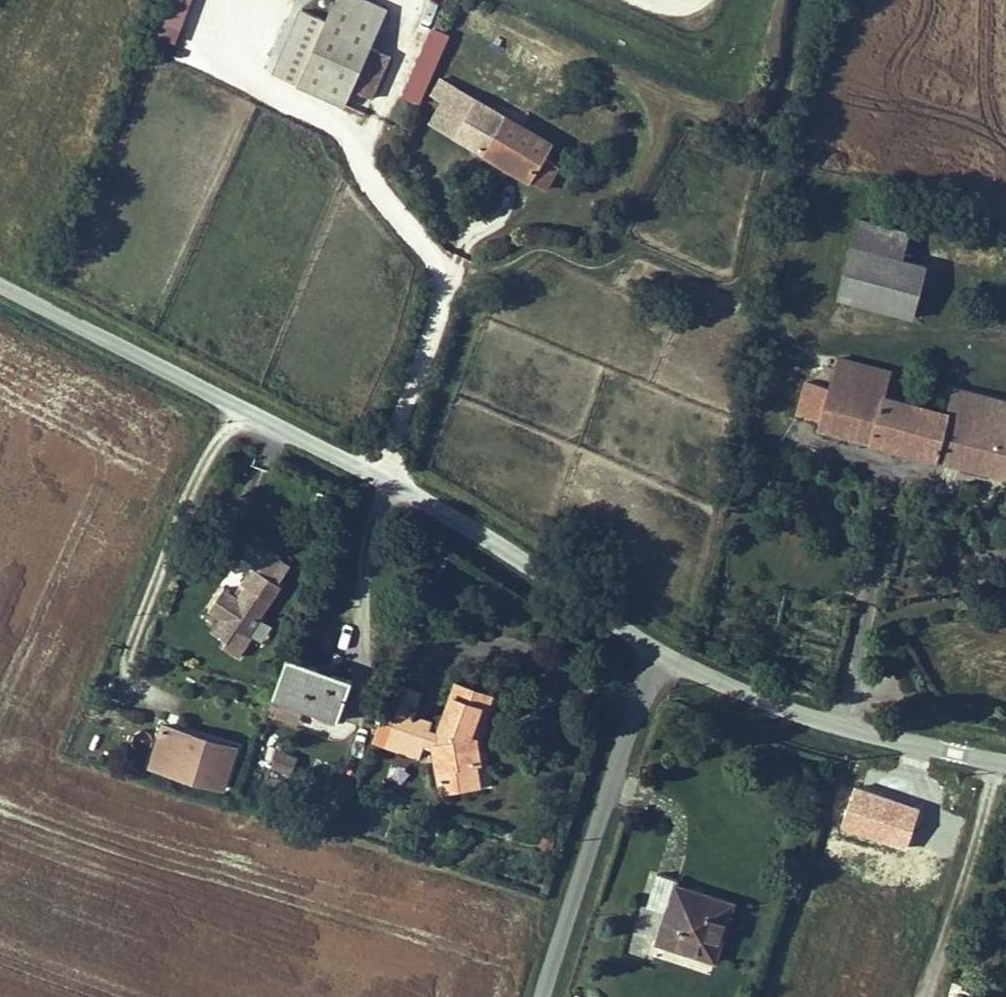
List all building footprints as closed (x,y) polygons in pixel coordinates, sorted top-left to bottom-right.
[(156,34),(177,41),(192,0),(168,0),(156,34)] [(372,33),(380,16),(344,0),(333,0),(328,14),(372,33)] [(388,0),(344,0),(380,16),(388,0)] [(310,54),(351,75),(372,33),(328,14),(310,54)] [(429,23),(400,95),(420,102),(449,31),(429,23)] [(395,44),(372,33),(351,75),(376,87),(395,44)] [(299,74),(342,94),(351,75),(310,54),(308,53),(299,74)] [(346,100),(368,108),(373,96),(351,88),(346,100)] [(505,98),(489,135),(553,165),(564,139),(547,131),(553,119),(505,98)] [(876,249),(900,255),(908,226),(852,213),(845,242),(876,249)] [(834,293),(864,300),(876,249),(845,242),(834,293)] [(900,255),(876,249),(864,300),(911,311),(923,260),(900,255)] [(826,423),(867,434),(880,384),(885,364),(839,351),(830,381),(821,419),(826,423)] [(800,413),(821,419),(830,381),(809,376),(800,413)] [(880,384),(867,434),(1005,469),(1005,396),(986,390),(978,410),(880,384)] [(229,612),(221,630),(244,639),(251,622),(271,631),(298,572),(256,554),(248,575),(258,580),(251,594),(225,583),(216,606),(229,612)] [(288,690),(286,697),(290,699),(294,700),(315,707),(332,713),(329,720),(344,725),(348,718),(352,719),(365,681),(299,658),(288,690)] [(315,707),(294,700),(290,699),(284,716),(309,725),(315,707)] [(503,726),(465,713),(453,750),(453,769),(448,769),(449,812),(487,812),(486,792),(492,791),(492,762),(503,726)] [(222,737),(175,722),(162,762),(236,784),(245,754),(219,745),(222,737)] [(397,770),(409,734),(391,728),(379,764),(397,770)] [(431,782),(444,746),(409,734),(397,770),(431,782)] [(222,737),(219,745),(245,754),(248,744),(222,737)] [(289,773),(297,754),(276,746),(269,765),(289,773)] [(689,912),(678,943),(734,962),(753,907),(697,888),(700,878),(682,871),(671,906),(689,912)]
